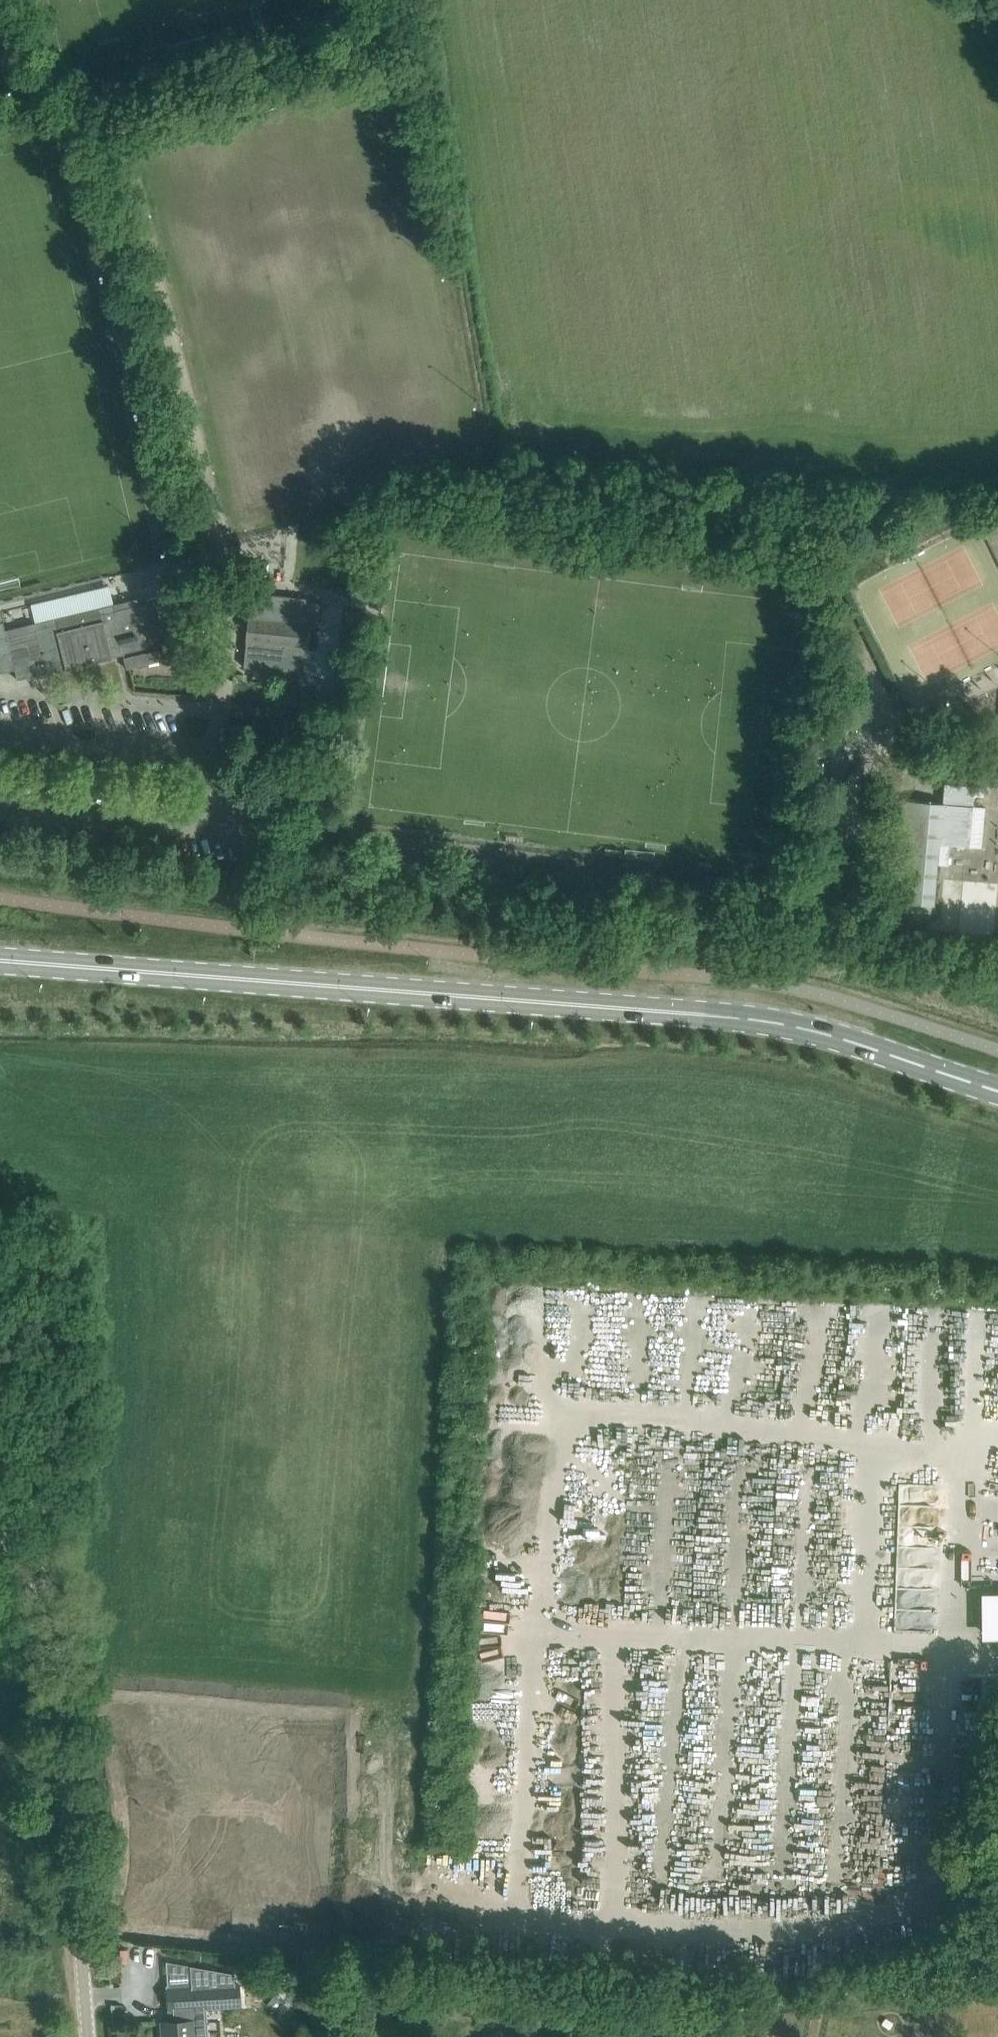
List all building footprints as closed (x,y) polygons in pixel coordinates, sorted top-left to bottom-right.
[(303,672),(305,653),(308,623),(318,624),(319,602),(311,601),(311,598),(252,592),(249,618),(248,618),(246,640),(247,640),(244,666),(303,672)] [(114,603),(6,629),(18,679),(47,672),(66,668),(66,669),(113,658),(113,656),(126,653),(125,652),(186,638),(177,603),(162,606),(159,596),(147,599),(148,602),(115,610),(114,603)] [(126,669),(164,660),(162,649),(124,658),(126,669)] [(976,783),(947,780),(944,803),(900,799),(892,901),(934,904),(937,863),(948,864),(950,844),(970,846),(976,783)] [(192,1987),(168,1988),(169,2008),(174,2008),(174,2020),(206,2018),(205,2006),(241,2004),(239,1984),(235,1984),(235,1972),(190,1965),(192,1987)] [(162,2021),(163,2036),(207,2036),(206,2018),(174,2020),(172,2020),(162,2021)]
